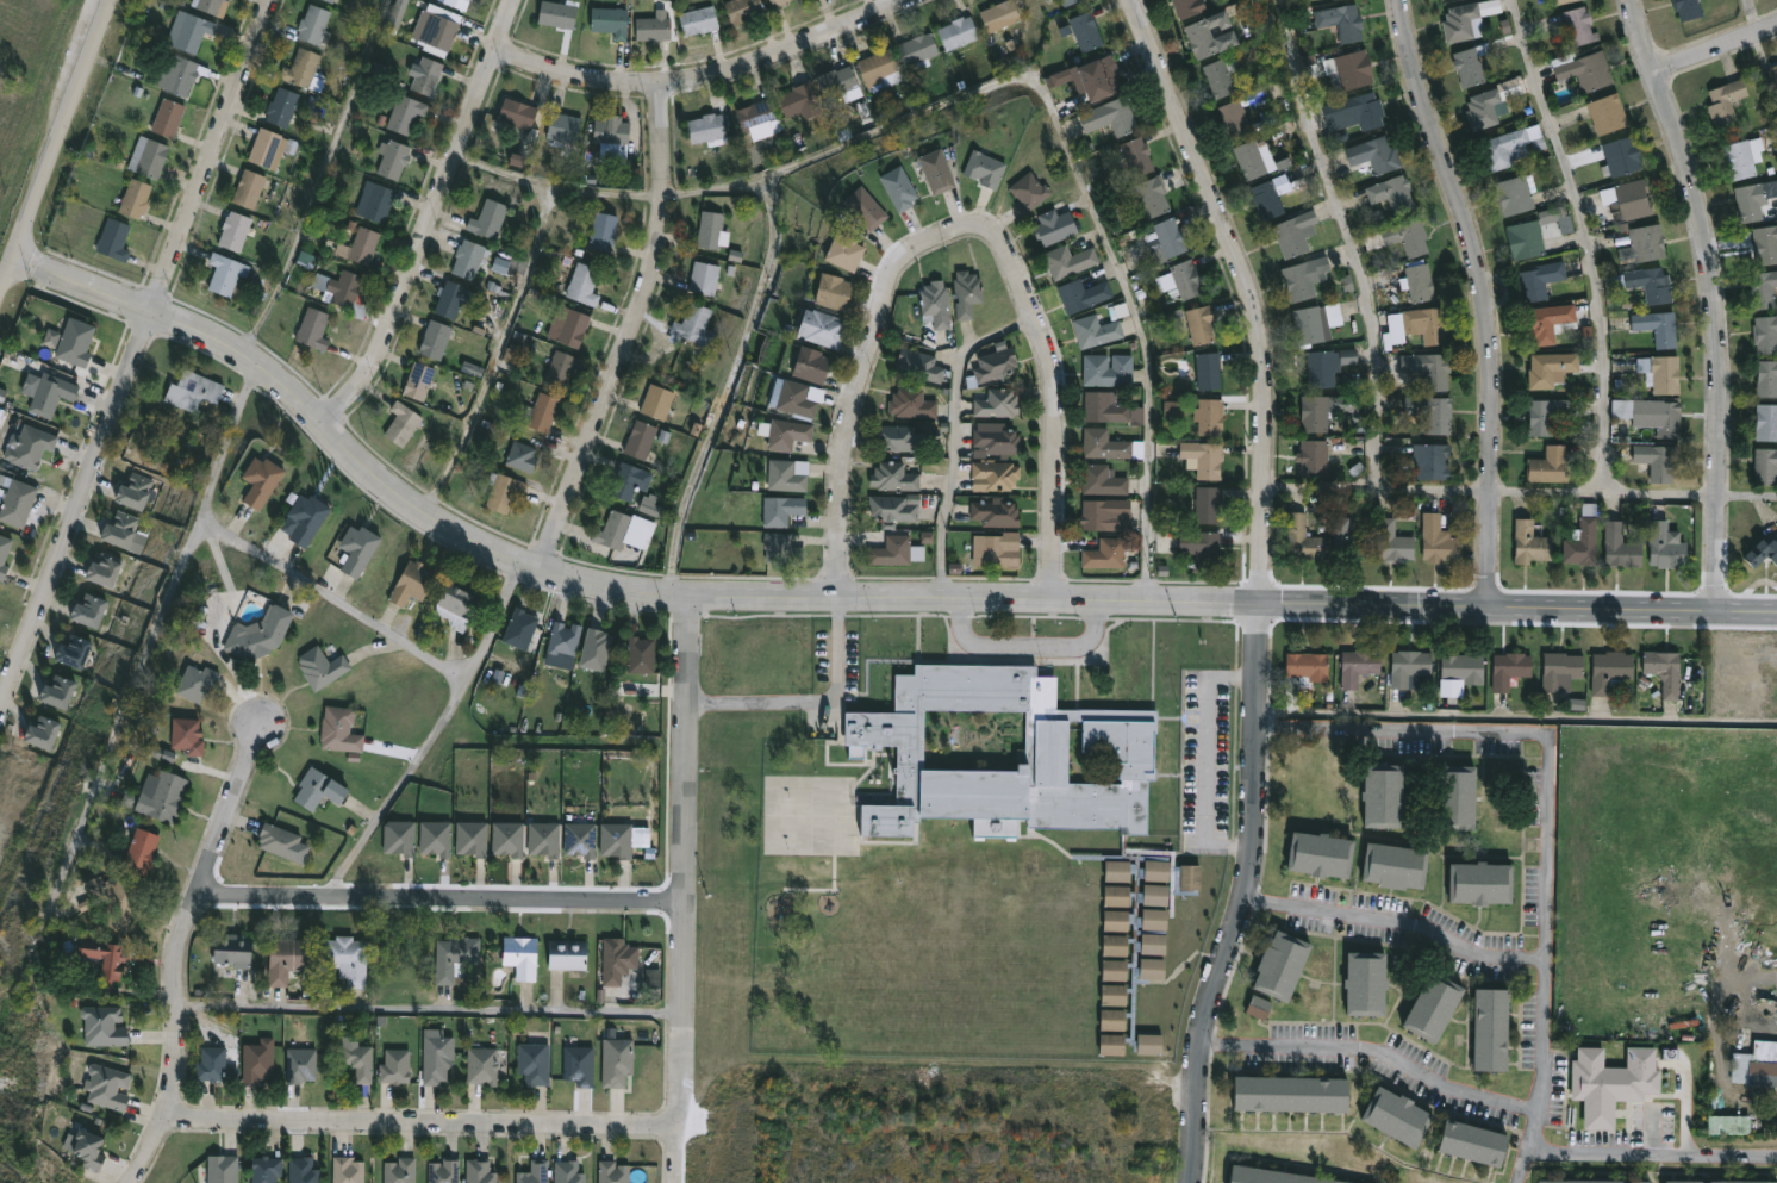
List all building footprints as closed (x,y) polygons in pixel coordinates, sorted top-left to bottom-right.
[(191,5),(192,0),(230,0),(223,18),(195,8),(197,6),(191,5)] [(442,1),(442,0),(470,0),(467,10),(442,1)] [(537,23),(541,0),(547,0),(565,4),(565,0),(578,0),(574,29),(537,23)] [(722,2),(728,0),(760,0),(765,14),(730,26),(722,2)] [(801,0),(773,0),(777,9),(801,0)] [(978,12),(1004,0),(1014,0),(1022,19),(987,33),(978,12)] [(1086,0),(1062,0),(1064,9),(1086,3),(1086,0)] [(1179,20),(1171,0),(1203,0),(1207,10),(1179,20)] [(1492,0),(1495,11),(1471,18),(1474,38),(1447,44),(1442,20),(1448,20),(1446,13),(1449,12),(1448,7),(1479,1),(1480,2),(1492,0)] [(1676,11),(1673,0),(1700,0),(1704,15),(1682,21),(1678,11),(1676,11)] [(445,55),(444,58),(422,49),(424,42),(423,41),(435,13),(425,10),(429,1),(462,15),(445,55)] [(331,12),(324,29),(333,32),(329,44),(320,41),(318,44),(298,36),(299,31),(297,30),(310,2),(331,12)] [(1358,4),(1364,27),(1360,27),(1363,39),(1341,43),(1339,32),(1332,33),(1329,25),(1317,27),(1314,11),(1358,4)] [(702,32),(684,37),(678,13),(713,5),(719,29),(702,32)] [(1585,5),(1586,12),(1590,11),(1592,20),(1590,21),(1592,32),(1598,31),(1601,38),(1571,46),(1570,43),(1571,43),(1564,19),(1563,19),(1561,14),(1563,13),(1561,11),(1585,5)] [(622,7),(628,8),(626,42),(613,41),(613,31),(590,30),(591,6),(622,7)] [(212,31),(211,35),(202,31),(194,55),(166,44),(177,8),(216,23),(212,31)] [(667,8),(666,17),(671,17),(671,39),(635,38),(635,17),(656,17),(656,8),(667,8)] [(1104,43),(1083,52),(1068,18),(1091,10),(1104,43)] [(1228,18),(1232,25),(1221,30),(1217,23),(1210,26),(1215,37),(1233,29),(1239,43),(1198,60),(1185,26),(1224,10),(1228,18)] [(971,14),(979,37),(944,51),(936,29),(953,23),(952,19),(962,15),(964,17),(971,14)] [(930,31),(939,52),(928,57),(931,64),(916,70),(912,63),(905,67),(897,44),(924,32),(924,33),(930,31)] [(1478,56),(1486,81),(1458,89),(1455,81),(1460,80),(1452,54),(1490,42),(1494,51),(1478,56)] [(322,55),(313,75),(324,80),(319,92),(279,76),(283,64),(291,67),(299,45),(322,55)] [(904,80),(887,87),(884,80),(867,87),(856,61),(890,46),(904,80)] [(1366,48),(1373,76),(1372,76),(1374,82),(1336,93),(1323,52),(1333,50),(1335,57),(1366,48)] [(1603,49),(1614,82),(1584,93),(1578,74),(1558,81),(1551,60),(1575,51),(1577,58),(1603,49)] [(1111,52),(1120,71),(1117,73),(1121,81),(1118,82),(1122,88),(1090,102),(1075,68),(1111,52)] [(174,54),(211,68),(207,75),(198,71),(194,82),(192,81),(186,98),(163,89),(164,88),(157,85),(169,56),(173,58),(174,54)] [(1237,54),(1243,67),(1229,73),(1237,92),(1216,100),(1202,66),(1223,57),(1223,58),(1237,54)] [(437,80),(431,96),(410,88),(422,56),(443,63),(437,80)] [(850,63),(859,86),(825,100),(816,76),(850,63)] [(1770,67),(1776,64),(1776,93),(1773,94),(1764,71),(1771,69),(1770,67)] [(1508,77),(1510,85),(1513,83),(1516,94),(1503,99),(1505,99),(1510,112),(1497,117),(1499,123),(1473,132),(1466,111),(1470,110),(1467,102),(1471,101),(1470,96),(1499,86),(1499,88),(1503,87),(1501,80),(1508,77)] [(1739,119),(1715,127),(1707,106),(1713,104),(1708,91),(1744,77),(1750,95),(1732,101),(1739,119)] [(818,104),(822,112),(805,118),(803,111),(785,118),(777,95),(792,89),(791,86),(810,79),(819,104),(818,104)] [(299,94),(287,129),(264,120),(267,114),(264,113),(269,99),(272,100),(278,86),(299,94)] [(1374,91),(1377,99),(1382,98),(1386,114),(1382,116),(1384,125),(1364,131),(1360,122),(1330,131),(1322,106),(1374,91)] [(1627,125),(1598,136),(1586,102),(1616,92),(1627,125)] [(426,112),(425,116),(417,113),(410,136),(386,127),(398,93),(429,104),(426,112)] [(1126,94),(1140,127),(1117,137),(1111,122),(1085,132),(1078,114),(1126,94)] [(537,107),(530,129),(497,117),(505,95),(537,107)] [(173,139),(150,131),(162,96),(186,105),(173,139)] [(769,96),(778,119),(781,118),(786,127),(754,139),(750,129),(742,132),(735,110),(769,96)] [(1240,99),(1247,112),(1245,112),(1253,131),(1232,141),(1217,107),(1240,98),(1240,99)] [(581,117),(575,143),(565,141),(563,148),(551,145),(553,138),(545,137),(551,111),(581,117)] [(715,112),(716,114),(723,113),(728,142),(709,145),(707,141),(690,144),(686,120),(702,117),(702,114),(715,112)] [(621,114),(621,122),(630,122),(626,163),(599,162),(600,141),(593,141),(594,119),(604,120),(604,114),(621,114)] [(1539,123),(1548,149),(1536,154),(1532,138),(1530,139),(1530,142),(1525,144),(1529,155),(1513,160),(1514,164),(1491,173),(1480,143),(1539,123)] [(281,136),(299,141),(294,154),(285,150),(275,172),(247,162),(260,126),(282,135),(281,136)] [(1386,133),(1392,148),(1397,147),(1403,166),(1377,175),(1376,169),(1363,174),(1359,163),(1351,166),(1345,149),(1386,133)] [(1646,168),(1613,178),(1611,174),(1604,176),(1602,166),(1608,164),(1602,144),(1635,133),(1646,168)] [(1142,136),(1145,142),(1146,142),(1155,169),(1133,178),(1127,164),(1121,167),(1116,155),(1123,152),(1120,144),(1141,135),(1142,136)] [(160,176),(157,180),(135,173),(146,137),(169,145),(160,176)] [(1762,137),(1765,149),(1762,150),(1764,161),(1754,163),(1758,174),(1732,181),(1722,145),(1762,137)] [(388,138),(412,147),(398,181),(375,173),(382,154),(378,151),(381,141),(387,143),(388,138)] [(1270,172),(1247,181),(1233,148),(1255,138),(1270,172)] [(943,191),(933,194),(918,156),(940,148),(955,186),(943,191)] [(1008,163),(997,191),(980,183),(983,178),(978,176),(975,180),(964,175),(973,148),(1008,163)] [(900,213),(879,176),(900,164),(918,197),(911,200),(914,205),(900,213)] [(263,185),(255,210),(231,201),(243,167),(267,176),(263,185)] [(1030,170),(1042,186),(1046,183),(1053,193),(1023,216),(1012,200),(1016,198),(1008,187),(1030,170)] [(1285,212),(1264,220),(1261,213),(1259,214),(1249,187),(1286,173),(1293,188),(1278,195),(1285,212)] [(1404,173),(1405,178),(1408,178),(1413,189),(1410,191),(1416,208),(1396,217),(1389,197),(1371,204),(1365,187),(1404,173)] [(1171,210),(1149,219),(1136,185),(1160,174),(1167,192),(1164,194),(1171,210)] [(1536,207),(1504,217),(1495,183),(1526,174),(1536,207)] [(141,216),(141,218),(119,210),(131,176),(152,185),(141,216)] [(1647,198),(1648,200),(1652,199),(1656,213),(1623,222),(1622,218),(1616,219),(1613,206),(1614,205),(1614,203),(1603,205),(1600,189),(1646,178),(1650,191),(1646,192),(1647,198)] [(394,195),(384,224),(361,216),(369,193),(361,189),(366,179),(397,191),(394,195)] [(1735,188),(1776,180),(1776,195),(1769,197),(1773,219),(1742,226),(1735,188)] [(878,224),(871,231),(843,201),(861,185),(888,216),(878,224)] [(509,205),(495,239),(464,228),(469,217),(476,219),(486,197),(509,205)] [(1055,208),(1058,216),(1070,211),(1079,232),(1043,247),(1040,239),(1037,241),(1031,225),(1040,222),(1037,216),(1055,208)] [(1311,250),(1285,260),(1272,225),(1314,208),(1318,222),(1313,224),(1316,234),(1307,238),(1311,250)] [(230,210),(251,218),(238,253),(217,244),(223,229),(220,228),(225,216),(226,216),(230,210)] [(721,245),(721,249),(698,247),(702,210),(724,212),(721,245)] [(615,243),(615,245),(611,245),(610,253),(587,248),(594,211),(618,216),(616,232),(617,232),(615,243)] [(1426,239),(1430,251),(1409,259),(1403,241),(1385,247),(1379,230),(1422,214),(1429,238),(1426,239)] [(126,259),(125,263),(94,251),(107,216),(130,224),(121,247),(130,250),(126,259)] [(1174,216),(1178,226),(1180,226),(1189,249),(1166,259),(1161,247),(1151,253),(1143,236),(1155,231),(1152,225),(1174,216)] [(1547,253),(1514,260),(1507,225),(1540,218),(1547,253)] [(1667,256),(1636,262),(1629,229),(1661,223),(1667,256)] [(1753,228),(1776,224),(1776,263),(1758,266),(1753,228)] [(380,253),(378,259),(370,256),(366,266),(347,259),(360,225),(380,234),(375,248),(381,250),(380,253)] [(854,270),(854,273),(823,259),(836,230),(858,239),(856,243),(865,247),(854,270)] [(463,238),(490,249),(484,263),(480,262),(472,281),(450,272),(456,256),(454,255),(459,243),(461,244),(463,238)] [(1066,244),(1071,255),(1093,247),(1099,262),(1054,281),(1042,254),(1066,244)] [(243,262),(230,298),(207,288),(216,266),(207,263),(212,250),(243,262)] [(1317,299),(1292,306),(1280,268),(1327,255),(1332,268),(1324,269),(1328,279),(1313,284),(1317,299)] [(1205,292),(1183,299),(1180,294),(1173,297),(1174,299),(1165,303),(1155,278),(1171,272),(1170,267),(1191,257),(1205,292)] [(1548,298),(1526,303),(1519,268),(1564,260),(1567,279),(1545,282),(1548,298)] [(600,269),(592,292),(600,295),(596,307),(565,295),(568,284),(569,284),(578,261),(600,269)] [(721,266),(716,297),(688,291),(693,261),(721,266)] [(1433,280),(1436,298),(1413,303),(1410,288),(1403,289),(1401,279),(1408,278),(1405,268),(1429,262),(1433,280)] [(1663,266),(1664,274),(1669,273),(1673,303),(1647,307),(1644,285),(1611,288),(1609,276),(1625,274),(1625,272),(1663,266)] [(363,276),(357,293),(364,295),(362,304),(368,306),(362,320),(348,315),(350,311),(320,299),(330,278),(337,280),(342,268),(363,276)] [(968,269),(968,273),(977,273),(977,278),(981,278),(981,282),(980,282),(983,301),(973,303),(974,319),(956,320),(955,303),(959,303),(958,298),(955,298),(954,279),(956,278),(956,270),(968,269)] [(1748,274),(1776,270),(1776,288),(1773,288),(1776,307),(1753,311),(1748,274)] [(847,309),(846,310),(813,303),(821,272),(843,278),(843,280),(853,282),(847,309)] [(1084,288),(1108,280),(1114,295),(1067,315),(1056,287),(1080,278),(1084,288)] [(467,287),(454,320),(432,312),(439,295),(436,293),(439,286),(443,287),(447,279),(467,287)] [(943,280),(943,286),(948,286),(949,311),(954,311),(955,328),(934,329),(934,320),(922,322),(921,304),(919,304),(918,300),(922,299),(921,294),(919,294),(919,289),(923,289),(923,285),(930,285),(930,280),(943,280)] [(713,309),(706,328),(717,332),(711,349),(698,344),(698,342),(679,335),(675,344),(667,342),(673,319),(682,323),(691,301),(713,309)] [(1216,340),(1193,345),(1184,310),(1210,303),(1215,320),(1211,322),(1216,340)] [(587,323),(578,349),(547,337),(560,304),(590,316),(587,323)] [(1553,324),(1555,344),(1538,347),(1536,338),(1533,340),(1532,332),(1527,334),(1525,310),(1576,304),(1577,322),(1553,324)] [(326,348),(325,351),(294,340),(307,305),(330,313),(322,336),(329,340),(326,348)] [(1320,305),(1324,305),(1327,318),(1329,318),(1333,340),(1298,345),(1292,310),(1320,305)] [(1444,306),(1445,316),(1447,316),(1449,332),(1446,332),(1447,343),(1424,347),(1422,326),(1404,329),(1402,311),(1444,306)] [(804,307),(812,311),(812,309),(848,320),(838,350),(803,338),(803,337),(796,334),(804,307)] [(1677,324),(1678,348),(1656,350),(1654,329),(1633,330),(1632,315),(1676,311),(1677,324)] [(1097,312),(1101,325),(1120,319),(1126,336),(1081,350),(1072,320),(1097,312)] [(1756,317),(1776,315),(1776,353),(1758,354),(1757,343),(1754,344),(1753,324),(1756,324),(1756,317)] [(86,366),(85,367),(54,356),(68,317),(95,326),(87,350),(89,353),(86,366)] [(448,336),(438,361),(417,353),(430,318),(451,328),(448,336)] [(523,353),(518,365),(503,359),(515,330),(526,335),(520,351),(523,353)] [(1004,344),(1006,348),(1012,345),(1020,366),(1016,367),(1017,371),(1005,375),(1006,380),(999,382),(997,379),(978,384),(973,369),(980,367),(978,357),(998,350),(997,347),(1004,344)] [(824,382),(823,385),(791,376),(799,345),(822,351),(821,355),(831,357),(824,382)] [(575,368),(572,375),(569,375),(565,390),(543,382),(555,349),(579,357),(575,368)] [(898,372),(944,386),(948,369),(938,366),(940,359),(904,349),(898,372)] [(1358,349),(1358,363),(1342,363),(1342,372),(1335,372),(1336,387),(1309,388),(1308,351),(1334,350),(1334,351),(1340,351),(1340,349),(1358,349)] [(1222,388),(1198,391),(1195,354),(1220,351),(1222,388)] [(1554,388),(1529,390),(1528,372),(1532,372),(1532,354),(1579,353),(1579,371),(1553,372),(1554,388)] [(1133,355),(1131,385),(1083,385),(1084,354),(1109,355),(1109,367),(1112,367),(1112,355),(1133,355)] [(1446,354),(1446,357),(1451,357),(1451,372),(1448,373),(1448,390),(1427,391),(1427,372),(1402,373),(1402,355),(1446,354)] [(1679,355),(1679,381),(1677,381),(1677,393),(1653,394),(1653,386),(1647,386),(1646,372),(1636,372),(1636,357),(1679,355)] [(431,386),(425,401),(403,393),(414,360),(437,369),(431,386)] [(1759,360),(1776,360),(1776,397),(1757,397),(1759,360)] [(182,368),(225,386),(217,405),(201,398),(195,412),(162,399),(169,382),(175,385),(182,368)] [(75,396),(71,403),(57,397),(49,417),(27,409),(43,372),(79,386),(75,396)] [(775,378),(825,390),(822,403),(818,403),(813,418),(812,418),(811,421),(767,406),(775,378)] [(675,392),(665,422),(640,412),(650,384),(675,392)] [(923,390),(922,399),(937,400),(937,418),(896,416),(896,413),(888,413),(890,400),(893,400),(893,393),(898,393),(898,388),(923,390)] [(1014,392),(1018,393),(1018,401),(1022,401),(1022,417),(973,416),(974,399),(987,399),(987,388),(1014,388),(1014,392)] [(551,424),(548,435),(525,426),(538,391),(561,399),(551,424)] [(1116,391),(1116,404),(1130,404),(1130,406),(1145,406),(1145,425),(1130,425),(1130,422),(1085,422),(1085,391),(1116,391)] [(1328,432),(1302,432),(1302,394),(1361,396),(1361,411),(1335,411),(1335,418),(1328,418),(1328,432)] [(1452,411),(1452,435),(1428,435),(1428,416),(1405,416),(1405,397),(1452,397),(1452,411)] [(424,418),(403,448),(382,435),(397,415),(389,410),(397,399),(424,418)] [(1223,407),(1224,429),(1222,429),(1222,436),(1198,436),(1198,422),(1193,422),(1193,407),(1199,407),(1199,399),(1223,399),(1223,407)] [(1571,399),(1571,411),(1552,410),(1551,436),(1528,436),(1530,416),(1527,416),(1528,399),(1571,399)] [(1635,399),(1635,400),(1681,401),(1681,438),(1657,438),(1658,425),(1633,425),(1633,418),(1611,418),(1611,399),(1635,399)] [(1757,404),(1776,404),(1776,440),(1757,440),(1757,404)] [(646,461),(622,453),(635,418),(657,428),(646,461)] [(771,418),(813,424),(811,442),(792,440),(791,453),(767,449),(768,436),(756,435),(759,422),(769,424),(771,418)] [(1003,426),(1003,429),(1016,429),(1016,434),(1020,434),(1021,447),(1020,447),(1020,454),(1009,454),(1009,459),(1000,459),(1000,454),(986,454),(986,457),(973,457),(973,428),(977,428),(977,422),(1005,423),(1005,426),(1003,426)] [(57,435),(52,449),(43,446),(37,469),(10,461),(11,459),(2,455),(11,431),(19,435),(24,423),(57,435)] [(925,447),(925,452),(881,450),(881,446),(879,446),(879,440),(875,440),(877,425),(915,426),(914,432),(925,432),(925,447)] [(1133,456),(1084,457),(1084,426),(1109,428),(1109,440),(1133,441),(1133,456)] [(536,459),(531,474),(504,463),(513,440),(536,448),(534,455),(537,456),(536,459)] [(1329,454),(1335,454),(1335,461),(1329,461),(1328,477),(1302,477),(1302,462),(1297,462),(1297,453),(1302,453),(1302,440),(1329,440),(1329,454)] [(1222,460),(1220,480),(1197,480),(1197,468),(1187,468),(1187,457),(1179,457),(1180,442),(1222,443),(1222,460)] [(1451,460),(1451,478),(1419,478),(1419,460),(1414,460),(1414,444),(1451,444),(1451,460)] [(1566,444),(1566,446),(1579,446),(1578,460),(1566,460),(1565,471),(1569,471),(1569,482),(1529,482),(1529,459),(1546,459),(1546,444),(1566,444)] [(1653,444),(1679,446),(1679,467),(1672,467),(1672,481),(1651,481),(1651,471),(1638,471),(1639,462),(1633,462),(1633,444),(1653,444)] [(1757,448),(1776,449),(1776,485),(1756,484),(1757,448)] [(258,462),(260,463),(263,459),(283,471),(260,511),(242,499),(250,485),(239,478),(251,457),(258,462)] [(656,473),(649,492),(636,486),(631,500),(609,492),(621,460),(656,473)] [(810,462),(810,475),(808,475),(806,492),(767,490),(769,460),(810,462)] [(904,462),(904,473),(919,473),(919,491),(869,490),(871,474),(874,474),(874,467),(879,467),(879,461),(904,462)] [(1021,466),(1020,478),(1016,478),(1016,485),(1011,485),(1011,491),(975,490),(975,479),(972,479),(972,461),(1014,462),(1014,465),(1021,466)] [(1129,492),(1129,494),(1083,493),(1084,463),(1109,463),(1109,468),(1115,468),(1115,477),(1129,477),(1129,492)] [(152,478),(150,487),(158,490),(154,500),(145,498),(141,509),(112,498),(114,486),(117,487),(118,482),(126,485),(131,471),(152,478)] [(491,472),(497,474),(498,472),(528,484),(523,496),(516,492),(507,512),(485,504),(493,485),(486,482),(491,472)] [(23,528),(0,519),(0,504),(11,475),(38,486),(23,528)] [(1221,494),(1220,524),(1196,523),(1196,486),(1221,487),(1221,494)] [(299,492),(307,497),(310,493),(330,506),(305,548),(287,536),(298,521),(286,512),(299,492)] [(919,494),(917,522),(874,521),(874,516),(872,516),(872,510),(868,510),(869,496),(906,497),(906,493),(919,494)] [(791,527),(763,527),(763,497),(806,497),(806,515),(791,515),(791,527)] [(1003,497),(1003,499),(1000,499),(1000,502),(1015,502),(1014,506),(1018,506),(1020,527),(983,527),(983,519),(971,519),(971,502),(992,502),(992,497),(1003,497)] [(1133,506),(1131,531),(1083,530),(1083,523),(1080,523),(1080,516),(1083,516),(1084,499),(1130,500),(1130,506),(1133,506)] [(1597,503),(1596,565),(1564,562),(1564,538),(1572,538),(1572,528),(1580,528),(1583,503),(1597,503)] [(611,508),(631,515),(632,512),(656,522),(646,549),(624,541),(621,550),(590,538),(593,527),(603,530),(611,508)] [(138,517),(133,531),(131,531),(125,547),(98,536),(104,521),(111,523),(117,509),(138,517)] [(1308,510),(1308,535),(1327,535),(1327,558),(1289,558),(1289,510),(1308,510)] [(1442,511),(1442,529),(1452,529),(1452,536),(1461,536),(1461,559),(1444,559),(1444,562),(1428,562),(1428,559),(1422,558),(1423,511),(1442,511)] [(1416,535),(1416,560),(1407,560),(1407,562),(1385,561),(1386,559),(1378,559),(1379,516),(1396,517),(1395,535),(1416,535)] [(1553,535),(1553,558),(1532,556),(1532,564),(1515,562),(1516,516),(1534,517),(1534,522),(1545,522),(1544,535),(1553,535)] [(1351,528),(1351,535),(1357,535),(1357,533),(1372,534),(1372,559),(1360,559),(1360,561),(1352,561),(1352,559),(1333,559),(1334,517),(1351,517),(1351,528)] [(1644,541),(1642,566),(1605,565),(1607,518),(1623,519),(1622,541),(1644,541)] [(1688,541),(1686,565),(1658,566),(1658,564),(1650,564),(1651,518),(1669,519),(1669,541),(1688,541)] [(349,523),(358,528),(360,524),(380,536),(357,578),(339,568),(349,550),(337,544),(349,523)] [(792,534),(792,546),(805,546),(805,564),(765,562),(765,531),(792,533),(792,534)] [(1021,533),(1020,565),(974,564),(974,535),(1004,536),(1004,531),(1021,533)] [(1221,546),(1222,547),(1222,569),(1196,568),(1196,573),(1189,573),(1189,567),(1196,567),(1196,554),(1185,554),(1185,531),(1221,533),(1221,546)] [(1773,538),(1776,535),(1776,567),(1771,561),(1769,564),(1765,560),(1754,569),(1742,558),(1769,533),(1773,538)] [(2,580),(0,579),(0,534),(12,538),(4,564),(8,566),(4,578),(2,580)] [(910,535),(910,546),(925,546),(925,561),(910,561),(910,565),(868,565),(868,548),(886,548),(886,535),(910,535)] [(1126,565),(1083,565),(1083,550),(1101,550),(1101,537),(1126,537),(1126,565)] [(120,556),(110,586),(81,575),(85,564),(86,565),(87,559),(94,561),(99,549),(120,556)] [(409,558),(414,561),(416,558),(424,562),(423,566),(436,573),(422,599),(411,593),(403,608),(386,598),(409,558)] [(464,631),(463,633),(450,627),(451,623),(449,618),(438,614),(436,610),(436,603),(449,577),(482,593),(464,631)] [(104,599),(93,625),(66,615),(71,600),(80,604),(85,591),(104,599)] [(272,600),(292,611),(276,645),(270,648),(272,650),(252,659),(251,656),(247,658),(223,647),(233,623),(235,624),(237,621),(245,624),(261,618),(268,602),(270,603),(272,600)] [(538,616),(526,649),(501,640),(515,604),(524,608),(523,611),(538,616)] [(566,627),(569,627),(570,621),(581,623),(574,656),(545,652),(553,618),(565,621),(563,625),(566,627)] [(612,635),(604,671),(579,665),(587,624),(603,628),(603,629),(606,630),(606,634),(612,635)] [(89,640),(79,668),(51,658),(55,647),(57,642),(63,645),(68,631),(89,640)] [(655,637),(655,672),(628,671),(629,652),(623,652),(623,643),(629,643),(629,634),(640,635),(640,637),(655,637)] [(328,659),(329,661),(342,653),(351,667),(314,691),(298,665),(301,662),(297,656),(318,643),(328,659)] [(1382,650),(1382,672),(1359,671),(1359,690),(1341,689),(1342,665),(1340,665),(1340,660),(1342,660),(1342,650),(1355,650),(1355,647),(1360,647),(1360,650),(1382,650)] [(1421,649),(1421,652),(1433,652),(1433,673),(1422,672),(1421,687),(1392,687),(1393,650),(1421,649)] [(1660,672),(1642,671),(1644,649),(1679,650),(1678,693),(1664,692),(1664,677),(1659,677),(1660,672)] [(1329,652),(1328,680),(1311,680),(1311,686),(1299,686),(1301,673),(1286,673),(1286,650),(1329,652)] [(1584,654),(1584,675),(1570,675),(1570,690),(1542,690),(1544,650),(1567,650),(1566,654),(1584,654)] [(1626,650),(1626,654),(1634,654),(1634,678),(1622,678),(1622,685),(1610,685),(1610,695),(1592,695),(1594,653),(1607,653),(1607,650),(1626,650)] [(1526,652),(1526,654),(1534,654),(1533,674),(1511,674),(1510,691),(1494,690),(1495,653),(1507,654),(1507,652),(1526,652)] [(1467,654),(1484,655),(1484,683),(1464,683),(1464,679),(1442,678),(1442,654),(1467,654)] [(187,662),(201,670),(204,665),(219,672),(212,687),(206,684),(205,686),(210,687),(205,697),(200,695),(197,702),(174,690),(187,662)] [(1058,675),(1056,708),(1158,709),(1158,733),(1154,733),(1154,766),(1156,766),(1156,779),(1149,779),(1148,834),(1128,833),(1127,848),(1177,849),(1176,916),(1170,916),(1172,852),(1127,851),(1127,854),(1170,855),(1171,859),(1170,880),(1145,879),(1146,877),(1141,877),(1141,879),(1140,879),(1140,891),(1145,891),(1145,883),(1170,883),(1168,904),(1143,904),(1143,901),(1140,901),(1140,904),(1139,904),(1137,916),(1143,916),(1143,908),(1168,908),(1168,928),(1142,928),(1143,926),(1139,926),(1139,929),(1167,929),(1166,953),(1141,953),(1142,949),(1137,949),(1137,966),(1141,966),(1141,958),(1166,958),(1166,978),(1151,978),(1151,983),(1146,982),(1147,988),(1159,989),(1159,1011),(1158,1011),(1156,1025),(1140,1025),(1140,985),(1142,985),(1142,982),(1136,982),(1135,1039),(1139,1039),(1139,1033),(1164,1033),(1162,1054),(1137,1054),(1137,1051),(1134,1051),(1135,1044),(1131,1044),(1131,1041),(1126,1040),(1126,1054),(1101,1053),(1101,1033),(1126,1034),(1126,1036),(1131,1036),(1131,1015),(1127,1015),(1127,1029),(1102,1029),(1102,1008),(1126,1009),(1126,1011),(1133,1011),(1133,990),(1127,990),(1127,1004),(1102,1003),(1103,983),(1127,984),(1127,986),(1133,986),(1133,965),(1128,965),(1128,979),(1103,979),(1103,958),(1128,959),(1128,961),(1133,961),(1134,941),(1128,941),(1128,954),(1103,954),(1104,933),(1128,934),(1128,936),(1134,938),(1134,922),(1129,922),(1129,929),(1104,929),(1105,909),(1129,909),(1129,913),(1135,913),(1135,895),(1130,895),(1130,905),(1105,904),(1105,884),(1130,885),(1130,890),(1135,891),(1135,872),(1130,872),(1130,880),(1105,880),(1106,859),(1137,861),(1136,859),(1130,858),(1073,858),(1073,852),(1122,854),(1124,833),(1122,833),(1122,828),(1028,826),(1028,817),(921,816),(921,821),(914,821),(914,834),(860,833),(860,803),(897,803),(898,743),(883,743),(883,748),(871,748),(871,743),(844,743),(846,710),(894,710),(896,673),(915,673),(915,662),(1037,664),(1037,674),(1058,675)] [(74,680),(62,709),(36,698),(38,686),(39,686),(42,681),(49,685),(52,672),(74,680)] [(355,706),(353,723),(350,723),(349,731),(363,734),(362,751),(360,751),(358,760),(345,759),(347,749),(320,746),(322,715),(323,716),(324,704),(355,706)] [(36,712),(58,720),(48,748),(19,739),(23,726),(24,727),(26,722),(31,724),(36,712)] [(201,727),(201,735),(198,735),(198,739),(204,739),(202,755),(186,754),(186,747),(169,746),(172,716),(198,717),(198,726),(201,727)] [(1405,789),(1405,799),(1403,799),(1403,827),(1365,826),(1365,798),(1361,798),(1361,789),(1365,789),(1365,761),(1404,762),(1404,789),(1405,789)] [(310,764),(347,787),(337,803),(330,797),(324,805),(318,801),(311,811),(292,799),(301,785),(298,783),(310,764)] [(1477,764),(1474,829),(1440,828),(1441,809),(1436,809),(1438,789),(1444,789),(1445,764),(1477,764)] [(158,768),(187,779),(179,799),(181,801),(175,818),(173,817),(170,823),(132,808),(146,772),(156,776),(158,768)] [(157,849),(155,858),(150,857),(144,874),(119,866),(127,845),(111,838),(120,812),(136,818),(133,824),(158,834),(154,847),(157,849)] [(416,821),(414,855),(403,855),(403,852),(384,852),(385,820),(416,821)] [(293,854),(292,859),(258,847),(261,841),(258,840),(260,835),(258,834),(263,821),(300,835),(293,854)] [(451,821),(451,858),(438,858),(438,852),(419,852),(419,821),(451,821)] [(487,821),(487,857),(475,858),(475,852),(455,852),(455,821),(487,821)] [(523,821),(523,858),(511,858),(511,853),(492,853),(492,821),(523,821)] [(560,822),(560,858),(548,858),(548,853),(528,853),(528,822),(560,822)] [(596,822),(596,859),(584,859),(584,854),(563,854),(563,822),(596,822)] [(622,859),(621,859),(621,854),(600,854),(600,823),(631,823),(631,859),(622,859)] [(1292,829),(1320,833),(1320,830),(1328,832),(1328,834),(1355,839),(1348,877),(1326,873),(1324,877),(1310,874),(1311,871),(1285,866),(1292,829)] [(1430,849),(1426,889),(1407,886),(1407,889),(1379,884),(1379,880),(1361,878),(1367,840),(1430,849)] [(1514,863),(1513,901),(1488,901),(1488,905),(1473,905),(1473,901),(1449,901),(1451,861),(1478,861),(1478,859),(1486,859),(1486,861),(1514,863)] [(1203,865),(1202,890),(1180,889),(1181,864),(1203,865)] [(100,883),(104,884),(105,880),(113,884),(116,876),(142,886),(124,933),(99,923),(107,902),(95,897),(89,898),(81,880),(96,874),(100,883)] [(1313,942),(1287,1002),(1252,986),(1259,970),(1255,969),(1266,944),(1270,945),(1277,928),(1313,942)] [(237,933),(237,936),(249,936),(249,967),(232,967),(232,964),(227,964),(227,961),(211,961),(211,938),(225,939),(225,932),(237,933)] [(353,935),(353,939),(366,939),(366,989),(347,989),(347,977),(339,977),(339,966),(323,966),(323,939),(335,939),(335,934),(353,935)] [(468,934),(468,936),(480,936),(480,964),(466,964),(467,957),(454,957),(453,984),(435,984),(435,939),(449,939),(449,934),(468,934)] [(536,938),(535,980),(515,980),(516,964),(503,964),(503,935),(536,936),(536,938)] [(624,939),(624,942),(629,942),(629,946),(638,946),(638,967),(629,967),(628,973),(621,973),(621,985),(601,985),(603,936),(624,936),(624,939)] [(124,958),(124,965),(120,965),(118,980),(95,977),(96,964),(76,961),(80,938),(123,944),(123,949),(125,949),(124,958)] [(273,986),(268,986),(268,938),(311,938),(311,970),(288,970),(288,986),(273,986)] [(586,940),(586,969),(547,967),(548,939),(586,940)] [(401,942),(400,977),(425,978),(426,942),(401,942)] [(1386,951),(1385,977),(1390,978),(1390,988),(1385,988),(1385,1015),(1347,1014),(1347,986),(1345,986),(1345,977),(1347,977),(1347,951),(1386,951)] [(1448,1016),(1434,1042),(1402,1025),(1433,970),(1465,988),(1448,1016)] [(1508,1047),(1507,1070),(1474,1070),(1474,1065),(1470,1065),(1470,1058),(1474,1058),(1476,988),(1509,988),(1508,1047)] [(1266,1021),(1274,1005),(1256,997),(1248,1013),(1266,1021)] [(119,1005),(119,1011),(121,1011),(121,1021),(113,1021),(113,1027),(126,1027),(126,1045),(82,1044),(83,1017),(77,1015),(77,1008),(81,1005),(119,1005)] [(437,1028),(437,1036),(454,1036),(454,1061),(445,1069),(445,1079),(438,1079),(438,1085),(422,1085),(423,1035),(429,1036),(429,1028),(437,1028)] [(358,1036),(358,1045),(372,1045),(372,1082),(355,1082),(356,1065),(341,1064),(341,1035),(358,1036)] [(247,1082),(242,1082),(242,1044),(260,1044),(260,1036),(273,1036),(273,1077),(258,1077),(258,1082),(247,1082)] [(611,1087),(603,1087),(603,1038),(632,1038),(632,1073),(626,1073),(626,1087),(611,1087)] [(1754,1039),(1776,1040),(1776,1086),(1767,1085),(1767,1091),(1748,1090),(1750,1083),(1747,1083),(1747,1082),(1732,1081),(1732,1077),(1727,1076),(1728,1065),(1733,1065),(1734,1051),(1752,1052),(1752,1054),(1753,1054),(1754,1039)] [(549,1042),(549,1084),(535,1084),(535,1087),(525,1087),(525,1073),(518,1073),(518,1042),(549,1042)] [(225,1046),(224,1079),(208,1081),(208,1079),(195,1079),(195,1060),(200,1060),(200,1045),(225,1046)] [(1663,1047),(1661,1084),(1631,1083),(1631,1108),(1594,1107),(1595,1084),(1575,1083),(1576,1061),(1572,1061),(1573,1050),(1576,1050),(1576,1045),(1663,1047)] [(593,1046),(593,1087),(576,1087),(576,1078),(563,1078),(563,1046),(593,1046)] [(289,1083),(286,1083),(286,1047),(316,1047),(316,1081),(305,1079),(301,1081),(301,1083),(289,1083)] [(498,1070),(498,1085),(487,1085),(487,1083),(468,1083),(468,1047),(498,1047),(498,1070)] [(409,1048),(409,1082),(398,1082),(398,1084),(393,1084),(393,1082),(379,1082),(379,1063),(384,1063),(385,1048),(409,1048)] [(130,1073),(127,1088),(118,1085),(116,1091),(129,1095),(124,1110),(87,1100),(89,1089),(83,1088),(85,1078),(89,1079),(91,1073),(87,1070),(89,1064),(92,1063),(130,1073)] [(1348,1078),(1347,1110),(1233,1108),(1234,1075),(1348,1078)] [(1378,1084),(1399,1096),(1402,1092),(1415,1101),(1414,1103),(1433,1114),(1414,1147),(1360,1117),(1378,1084)] [(1751,1134),(1709,1134),(1709,1115),(1751,1115),(1751,1134)] [(1509,1134),(1501,1168),(1438,1150),(1446,1117),(1509,1134)] [(75,1127),(101,1138),(98,1146),(106,1150),(98,1170),(81,1164),(83,1159),(61,1150),(68,1133),(73,1134),(75,1127)] [(237,1154),(237,1182),(207,1182),(207,1154),(237,1154)] [(276,1176),(276,1182),(251,1182),(251,1157),(262,1157),(262,1154),(268,1154),(268,1157),(282,1157),(281,1176),(276,1176)] [(319,1169),(319,1182),(289,1182),(289,1157),(313,1156),(312,1169),(319,1169)] [(364,1160),(364,1182),(332,1182),(332,1156),(350,1156),(350,1160),(364,1160)] [(414,1157),(414,1182),(384,1182),(385,1162),(397,1162),(395,1164),(398,1164),(398,1157),(414,1157)] [(459,1157),(459,1182),(428,1182),(429,1162),(439,1162),(439,1164),(442,1164),(442,1157),(459,1157)] [(495,1172),(495,1182),(465,1182),(466,1158),(490,1157),(490,1172),(495,1172)] [(547,1159),(547,1182),(516,1182),(516,1171),(530,1171),(530,1159),(547,1159)] [(585,1172),(585,1182),(554,1182),(555,1160),(579,1159),(579,1172),(585,1172)] [(630,1164),(629,1182),(598,1182),(599,1159),(616,1160),(616,1166),(617,1166),(617,1164),(630,1164)] [(1233,1163),(1364,1182),(1230,1182),(1233,1163)]
